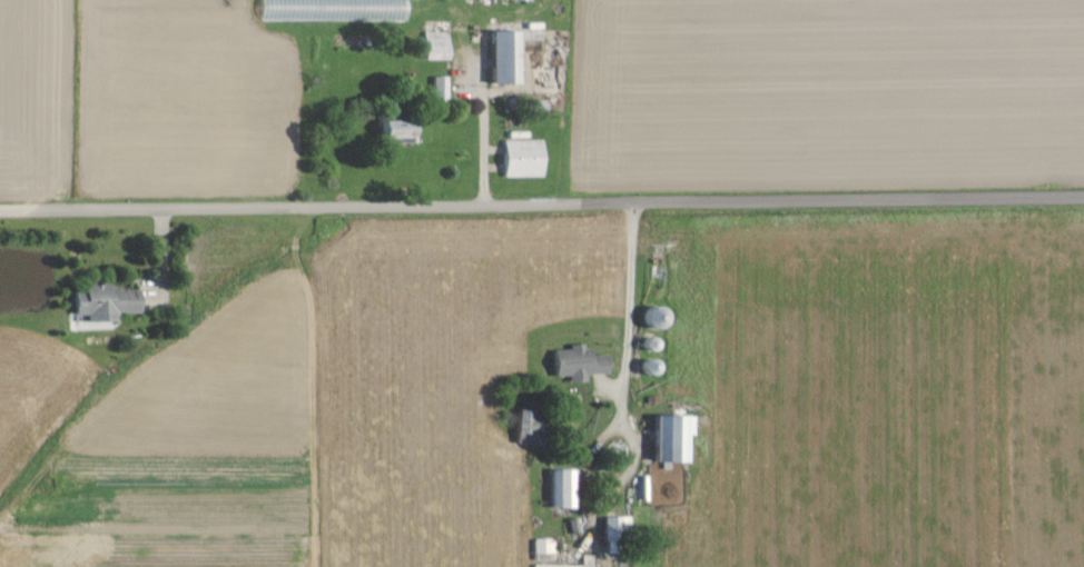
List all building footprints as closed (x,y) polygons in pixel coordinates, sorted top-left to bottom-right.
[(512,87),(511,33),(484,33),(485,87),(512,87)] [(441,62),(443,35),(419,34),(418,61),(441,62)] [(442,79),(428,79),(428,103),(442,102),(442,79)] [(375,125),(376,141),(405,141),(405,124),(375,125)] [(499,143),(499,179),(538,179),(537,142),(499,143)] [(133,289),(77,290),(77,293),(68,294),(69,325),(108,325),(108,316),(134,316),(133,289)] [(660,311),(640,310),(639,331),(659,332),(660,311)] [(601,357),(585,358),(584,348),(563,349),(563,352),(547,353),(549,379),(563,378),(563,386),(581,385),(581,377),(602,376),(601,357)] [(533,447),(533,424),(526,423),(526,413),(512,412),(511,446),(533,447)] [(689,438),(690,419),(649,418),(648,465),(680,466),(681,438),(689,438)] [(571,473),(546,472),(545,510),(570,511),(571,473)] [(624,519),(598,519),(598,540),(624,541),(624,519)] [(549,555),(549,541),(528,542),(529,556),(549,555)]
